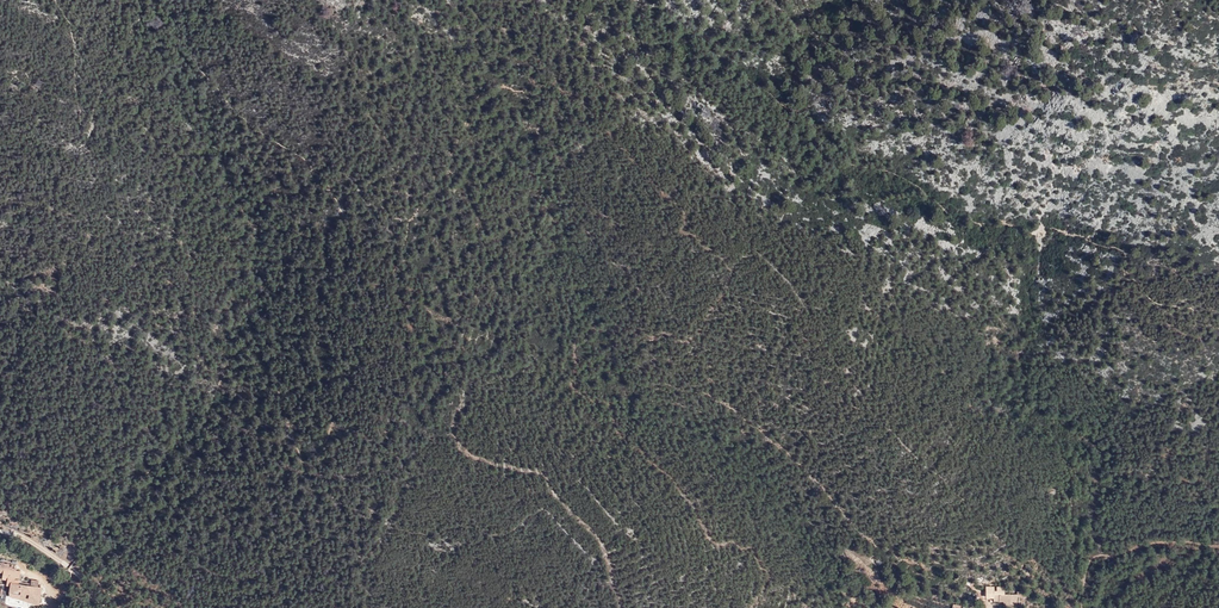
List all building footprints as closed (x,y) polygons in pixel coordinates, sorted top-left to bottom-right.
[(2,598),(2,605),(17,606),(18,602),(29,603),(31,603),(31,596),(29,595),(12,595),(12,593),(12,592),(11,592),(11,591),(10,591),(10,590),(8,590),(8,581),(5,581),(5,579),(2,579),(2,575),(0,575),(0,598),(2,598)] [(1017,606),(1022,606),(1022,607),(1032,607),(1031,596),(1017,598),(1018,594),(994,594),(994,602),(1003,602),(1003,607),(1004,607),(1006,607),(1017,607),(1017,606)]
